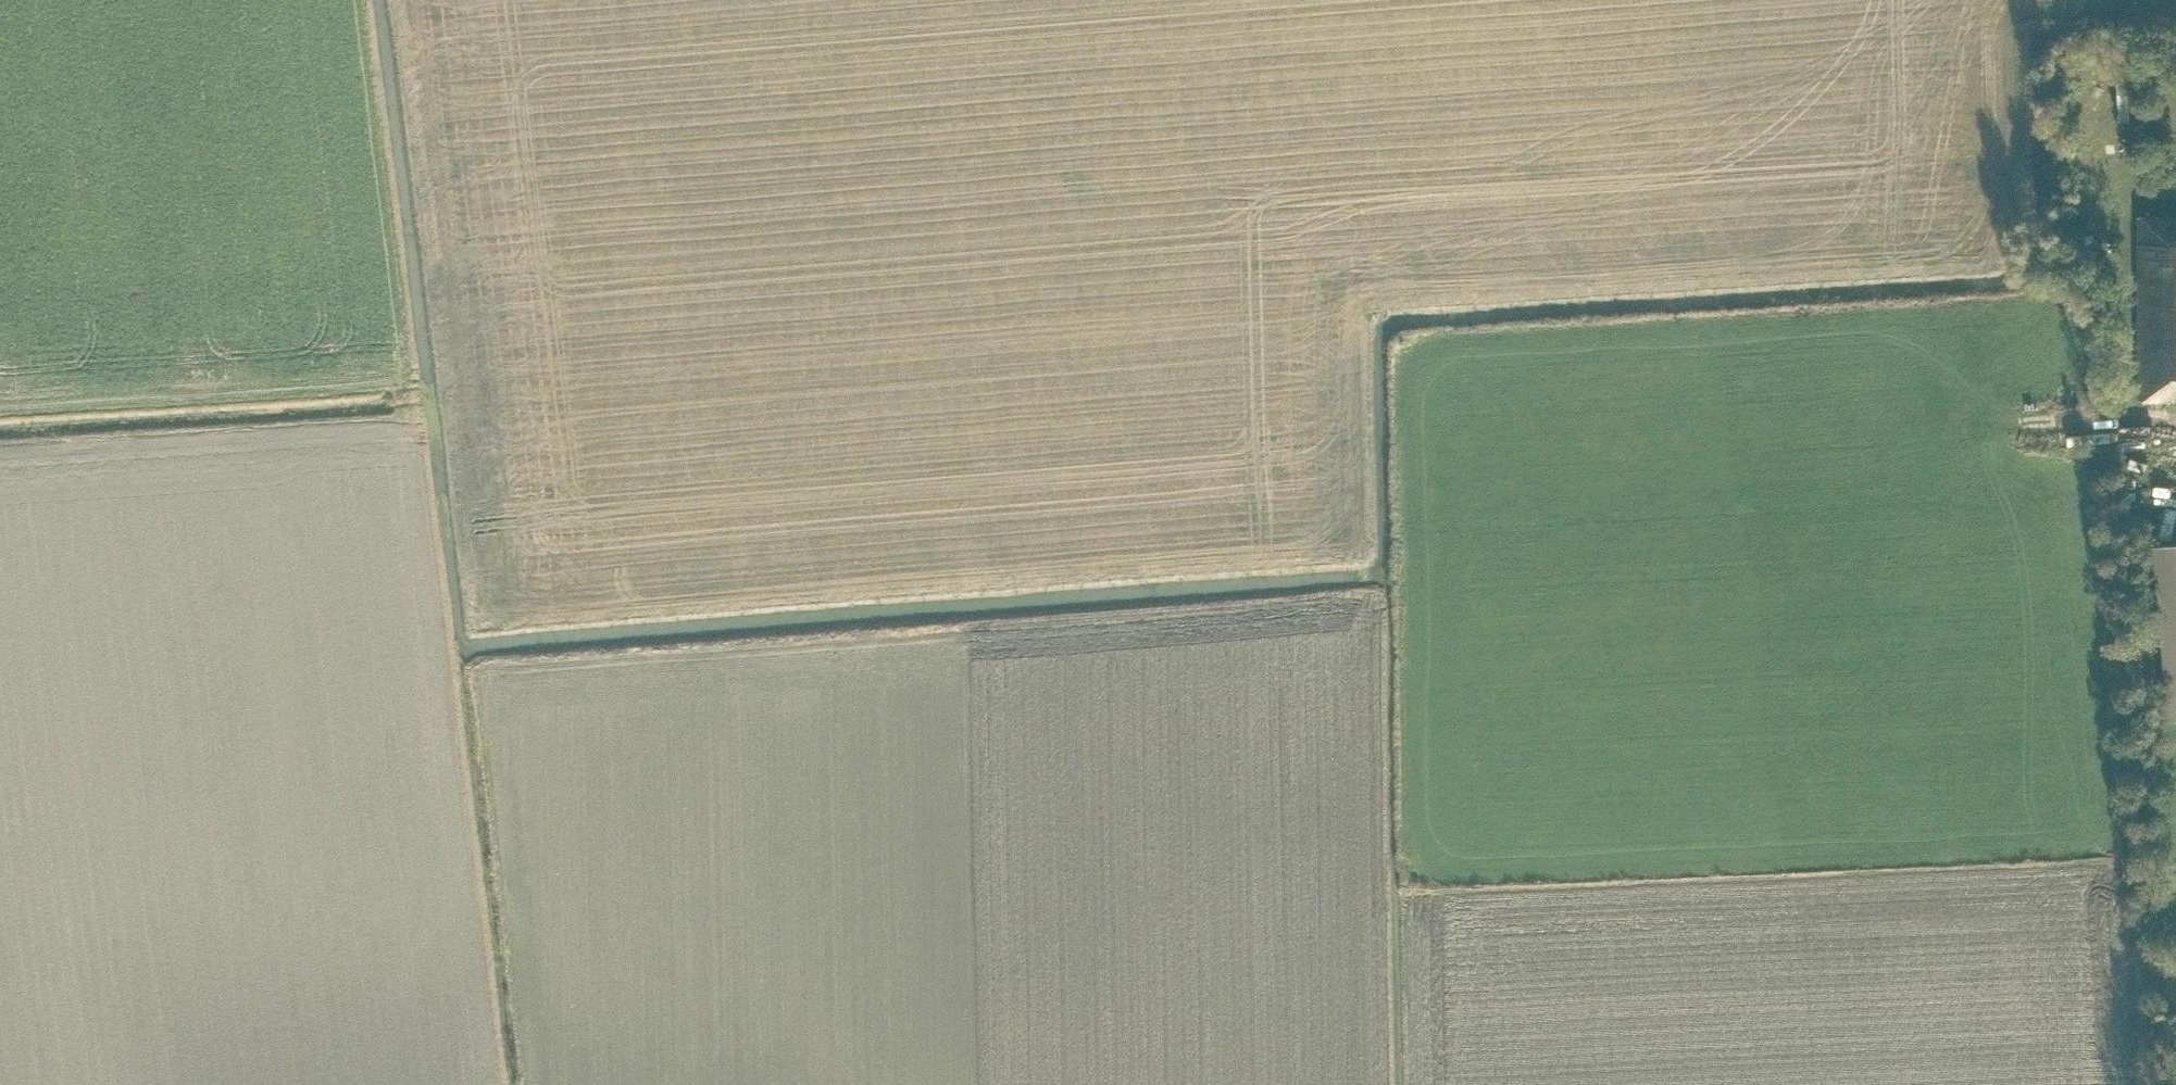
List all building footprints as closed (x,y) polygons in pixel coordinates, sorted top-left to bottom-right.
[(2137,217),(2139,401),(2175,401),(2175,216),(2137,217)] [(2154,547),(2169,723),(2175,722),(2175,545),(2154,547)]
